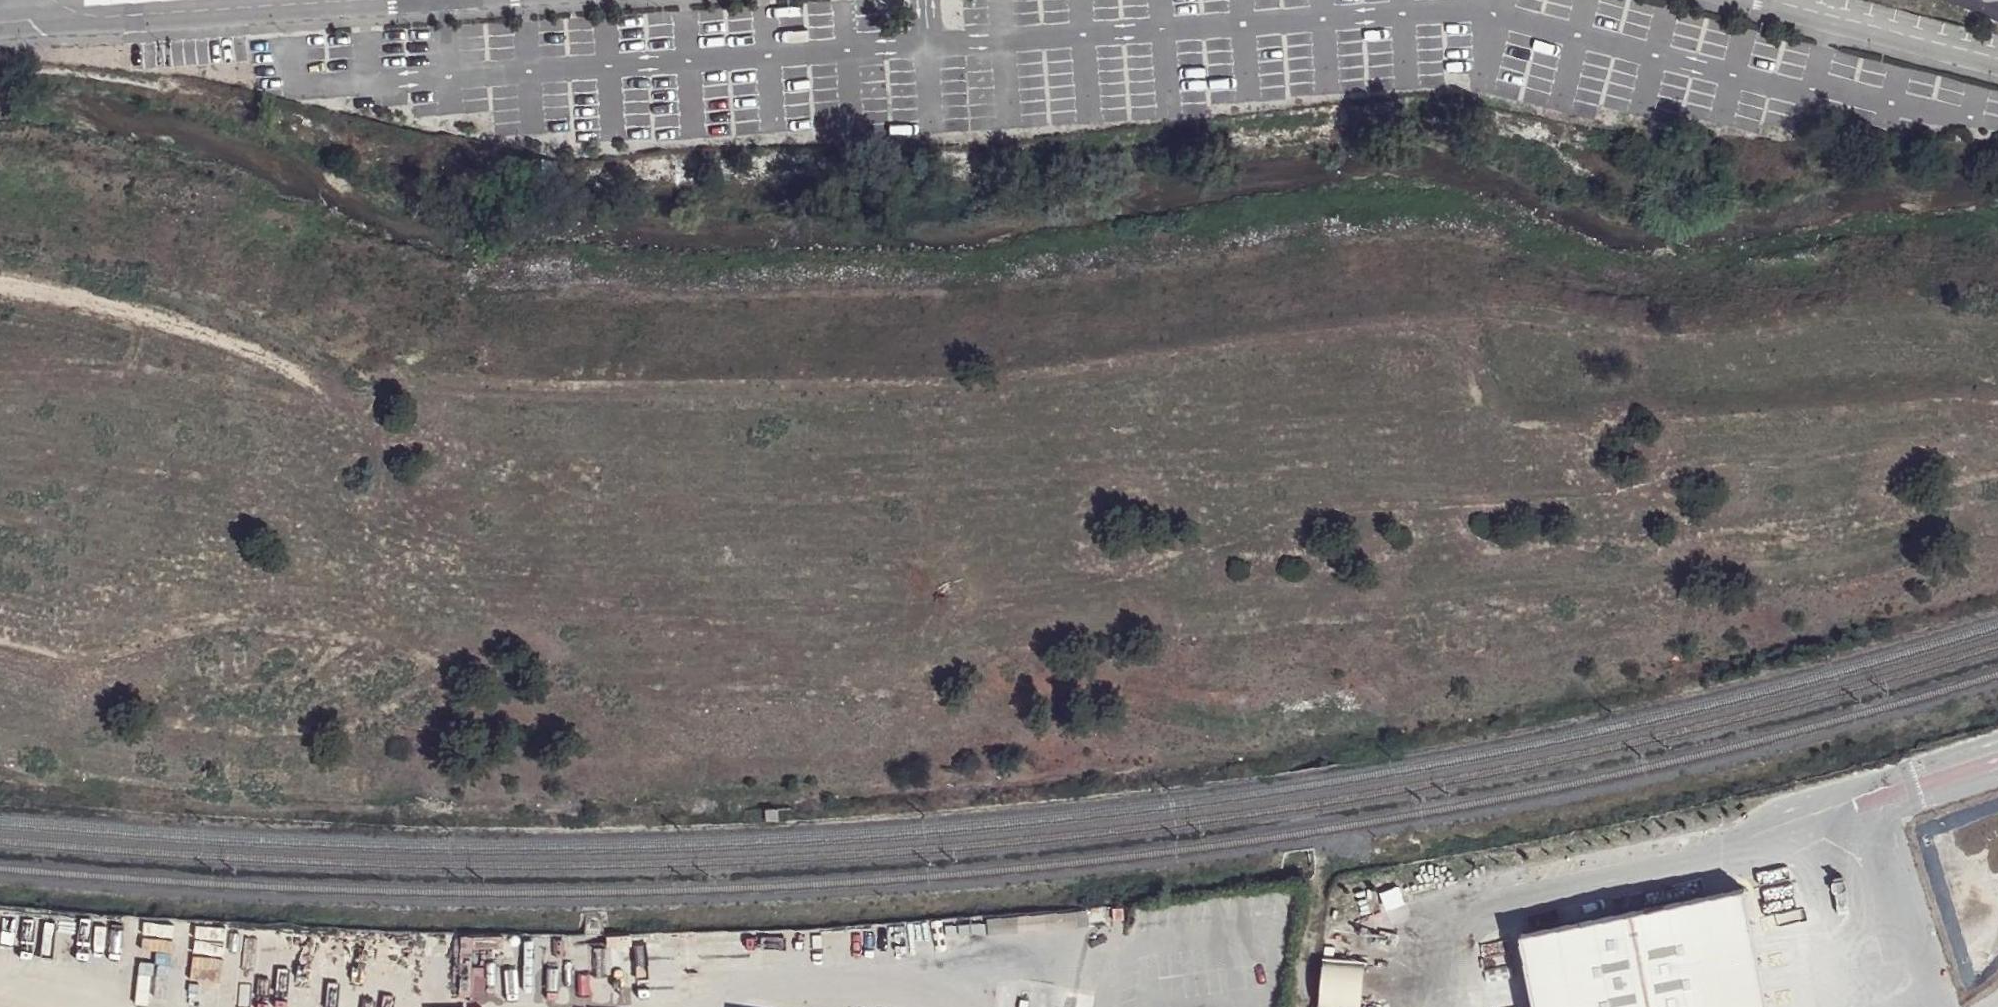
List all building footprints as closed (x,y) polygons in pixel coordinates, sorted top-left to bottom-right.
[(1738,889),(1522,935),(1538,1006),(1763,1006),(1738,889)]
